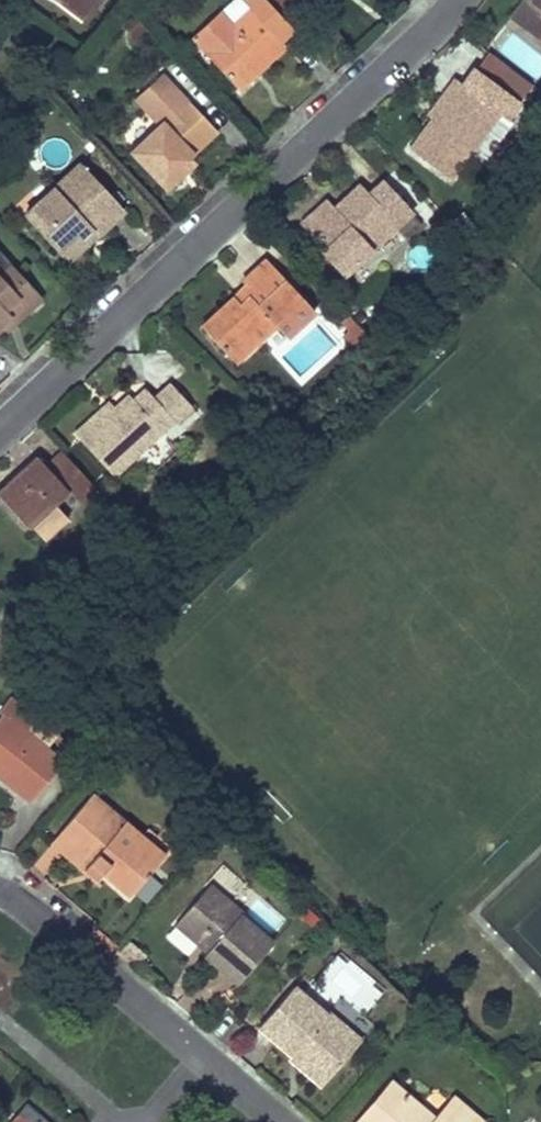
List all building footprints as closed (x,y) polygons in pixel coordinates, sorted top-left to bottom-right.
[(80,16),(92,0),(58,0),(80,16)] [(265,0),(243,0),(242,1),(250,10),(204,53),(237,89),(285,45),(280,41),(292,30),(265,0)] [(292,30),(308,15),(295,0),(265,0),(292,30)] [(540,44),(540,0),(531,0),(529,2),(526,0),(524,0),(509,20),(540,44)] [(476,72),(472,69),(462,83),(466,86),(476,72)] [(517,102),(476,72),(466,86),(462,83),(455,78),(444,92),(453,99),(438,119),(434,116),(433,118),(411,148),(451,177),(499,112),(507,117),(517,102)] [(187,157),(216,131),(205,120),(161,73),(135,98),(161,125),(133,152),(166,187),(192,163),(187,157)] [(453,99),(444,92),(428,114),(433,118),(434,116),(438,119),(453,99)] [(67,263),(124,210),(80,164),(24,216),(67,263)] [(421,224),(382,181),(367,194),(358,185),(344,198),(352,207),(341,217),(333,209),(326,201),(302,223),(317,240),(314,243),(343,275),(395,227),(406,238),(421,224)] [(352,207),(344,198),(333,209),(341,217),(352,207)] [(314,311),(266,259),(242,282),(246,286),(253,294),(241,305),(234,297),(202,327),(228,355),(252,333),(259,341),(275,326),(287,338),(314,311)] [(13,290),(25,279),(12,265),(0,276),(0,277),(13,290)] [(1,324),(9,316),(15,323),(42,297),(25,279),(13,290),(0,277),(0,325),(1,324)] [(253,294),(246,286),(234,297),(241,305),(253,294)] [(7,330),(15,323),(9,316),(1,324),(7,330)] [(348,332),(357,324),(349,316),(341,324),(348,332)] [(372,341),(357,324),(348,332),(342,338),(357,354),(372,341)] [(259,341),(252,333),(228,355),(235,363),(259,341)] [(115,408),(80,440),(113,475),(173,419),(189,404),(171,384),(154,399),(145,389),(133,400),(129,395),(115,408)] [(75,434),(80,440),(115,408),(109,402),(75,434)] [(194,410),(189,404),(173,419),(178,424),(194,410)] [(62,451),(46,467),(36,456),(0,489),(0,498),(28,529),(31,526),(55,504),(68,491),(85,476),(62,451)] [(95,487),(85,476),(68,491),(78,502),(95,487)] [(26,732),(37,719),(11,697),(10,698),(0,710),(0,712),(3,714),(0,717),(0,766),(3,768),(5,765),(8,768),(0,777),(31,802),(63,763),(26,732)] [(164,855),(91,794),(58,833),(91,860),(88,863),(101,874),(128,897),(164,855)] [(91,860),(58,833),(50,842),(96,880),(101,874),(88,863),(91,860)] [(242,913),(209,884),(175,924),(198,944),(201,939),(211,947),(207,951),(204,955),(237,983),(272,942),(240,915),(242,913)] [(211,947),(201,939),(198,944),(207,951),(211,947)] [(326,1013),(294,986),(259,1027),(291,1054),(292,1055),(298,1048),(307,1055),(304,1060),(327,1079),(361,1039),(328,1011),(326,1013)] [(307,1055),(298,1048),(292,1055),(291,1054),(288,1057),(322,1085),(327,1079),(304,1060),(307,1055)] [(358,1121),(479,1121),(481,1120),(454,1098),(446,1109),(445,1108),(435,1119),(391,1082),(358,1121)] [(22,1108),(10,1121),(38,1121),(22,1108)]
